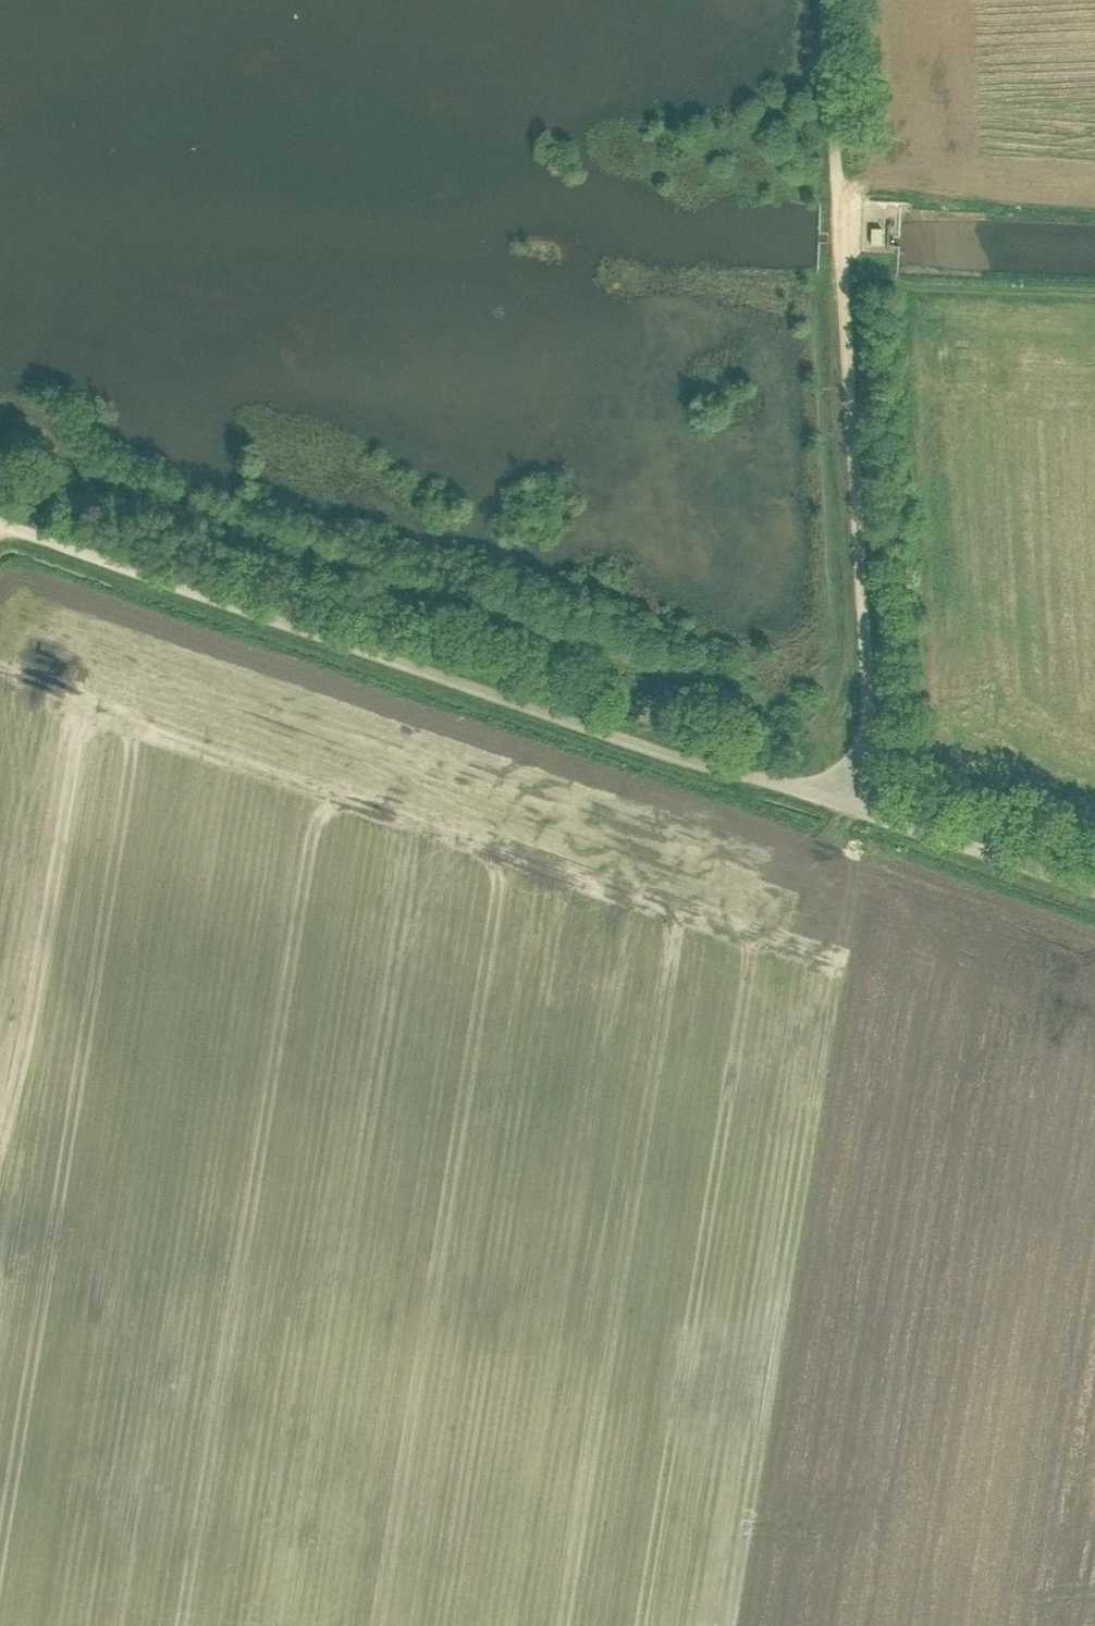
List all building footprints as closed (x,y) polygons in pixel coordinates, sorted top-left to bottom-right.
[(889,245),(887,229),(874,230),(876,246),(889,245)]
